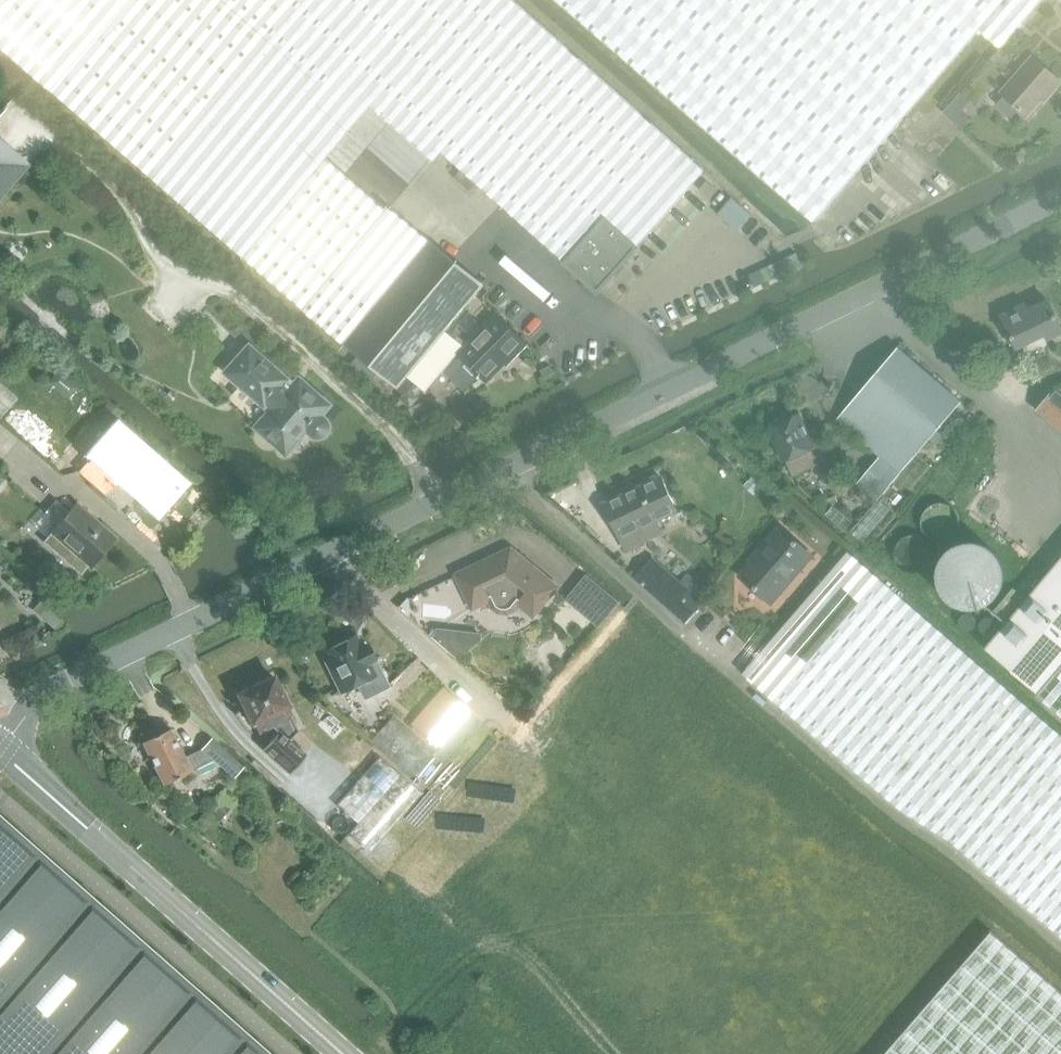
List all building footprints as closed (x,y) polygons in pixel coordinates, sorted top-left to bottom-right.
[(304,308),(303,309),(317,321),(343,343),(343,342),(430,238),(389,205),(385,209),(327,158),(372,104),(435,160),(443,151),(598,290),(705,170),(514,0),(0,0),(0,44),(304,308)] [(740,160),(819,228),(981,32),(1002,49),(1043,0),(551,0),(740,160)] [(1004,95),(997,103),(1013,117),(1020,108),(1029,116),(1060,79),(1035,56),(1003,93),(1004,95)] [(29,164),(0,139),(0,197),(29,164)] [(732,197),(718,213),(738,231),(752,214),(732,197)] [(344,343),(399,388),(446,331),(485,284),(430,239),(344,343)] [(1050,301),(1029,311),(1026,305),(1003,317),(1010,333),(1007,335),(1012,346),(1016,344),(1017,348),(1046,334),(1049,339),(1060,333),(1060,324),(1050,301)] [(474,340),(460,354),(488,381),(505,364),(504,363),(525,342),(498,315),(485,328),(467,311),(450,329),(458,335),(463,330),(474,340)] [(463,345),(446,331),(399,388),(405,393),(406,394),(410,390),(411,389),(415,384),(424,391),(463,345)] [(327,420),(321,414),(328,406),(295,377),(293,380),(249,342),(222,372),(265,410),(255,422),(287,451),(300,437),(296,434),(302,427),(313,436),(318,438),(323,438),(328,435),(330,430),(330,424),(327,420)] [(961,402),(898,348),(835,420),(878,457),(855,485),(875,501),(898,474),(900,472),(961,402)] [(19,395),(0,379),(0,417),(19,395)] [(405,393),(400,399),(410,407),(411,408),(412,406),(420,397),(411,389),(410,390),(406,394),(405,393)] [(1054,390),(1036,411),(1060,433),(1060,395),(1054,389),(1054,390)] [(410,407),(413,414),(426,409),(423,402),(412,406),(411,408),(410,407)] [(106,403),(96,414),(111,426),(120,415),(106,403)] [(791,479),(829,460),(815,430),(805,435),(794,414),(782,420),(777,418),(771,421),(768,428),(766,429),(791,479)] [(104,494),(119,476),(142,496),(139,500),(138,503),(139,505),(140,508),(142,510),(146,511),(150,510),(151,509),(154,506),(156,508),(179,481),(116,426),(77,471),(104,494)] [(647,485),(607,504),(615,520),(612,522),(618,536),(622,534),(628,546),(663,530),(657,519),(680,509),(665,477),(661,479),(659,474),(644,480),(647,485)] [(46,536),(43,541),(81,574),(88,566),(89,567),(115,537),(98,523),(96,526),(73,506),(69,511),(56,499),(45,512),(58,524),(50,532),(46,536)] [(878,499),(851,532),(861,540),(888,507),(878,499)] [(833,505),(826,513),(846,530),(853,521),(833,505)] [(772,604),(812,558),(780,530),(758,554),(760,556),(742,577),(772,604)] [(491,601),(495,608),(500,612),(508,613),(515,611),(520,604),(535,617),(559,587),(512,548),(457,575),(473,609),(491,601)] [(848,553),(742,675),(775,703),(881,581),(848,553)] [(636,578),(684,621),(701,601),(693,593),(653,558),(636,578)] [(986,649),(1037,695),(1060,715),(1060,559),(986,649)] [(623,601),(588,572),(567,598),(601,627),(623,601)] [(881,581),(775,703),(900,811),(951,843),(1060,939),(1060,736),(881,581)] [(1023,596),(1013,587),(992,613),(1002,621),(1023,596)] [(406,597),(397,607),(408,616),(409,614),(408,598),(406,597)] [(50,607),(41,616),(57,631),(65,627),(66,621),(50,607)] [(387,686),(366,643),(360,646),(356,636),(323,653),(341,690),(357,682),(365,697),(387,686)] [(276,673),(237,692),(253,724),(255,723),(259,733),(277,724),(291,733),(299,727),(289,705),(291,704),(276,673)] [(409,723),(415,729),(435,746),(467,710),(441,688),(409,723)] [(436,752),(393,714),(369,742),(412,779),(436,752)] [(243,767),(211,738),(202,749),(184,757),(170,728),(143,741),(164,785),(213,761),(233,779),(243,767)] [(262,748),(290,772),(307,753),(279,729),(262,748)] [(421,793),(380,757),(336,805),(357,823),(348,835),(369,853),(421,793)] [(0,820),(0,1053),(266,1053),(0,820)] [(884,1053),(1060,1053),(1060,991),(991,931),(884,1053)]
